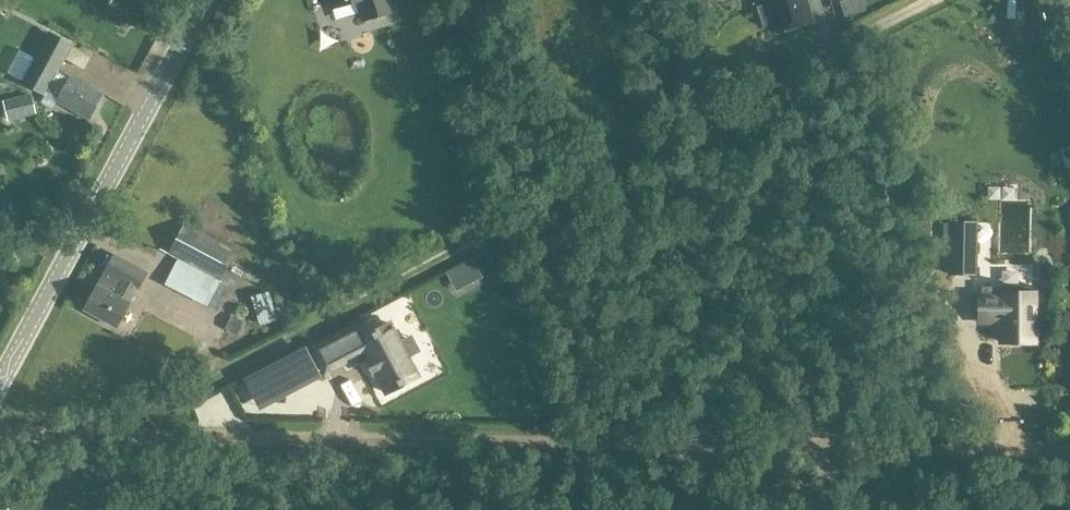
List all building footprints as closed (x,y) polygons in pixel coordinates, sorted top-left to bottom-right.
[(364,21),(393,12),(389,0),(358,0),(364,21)] [(806,0),(766,0),(767,5),(757,8),(763,27),(773,24),(776,33),(812,22),(806,0)] [(48,32),(21,84),(46,98),(49,93),(59,73),(74,46),(48,32)] [(60,99),(59,101),(90,119),(104,94),(73,76),(71,80),(59,73),(49,93),(60,99)] [(10,123),(30,118),(25,98),(5,103),(10,123)] [(950,222),(950,224),(950,245),(949,275),(975,275),(976,222),(950,222)] [(236,252),(185,224),(169,254),(178,260),(167,278),(209,301),(236,252)] [(999,259),(1019,258),(1018,231),(997,232),(999,259)] [(147,273),(115,256),(85,310),(117,328),(147,273)] [(464,269),(472,283),(482,278),(475,263),(464,269)] [(1033,293),(1033,286),(981,286),(981,295),(979,295),(979,323),(994,323),(1001,323),(1001,342),(1034,343),(1034,293),(1033,293)] [(410,381),(418,376),(390,324),(369,335),(361,322),(312,348),(325,373),(364,352),(368,360),(366,361),(372,373),(373,375),(376,374),(386,393),(394,389),(395,391),(411,382),(410,381)] [(303,349),(246,379),(262,407),(317,376),(303,349)]
